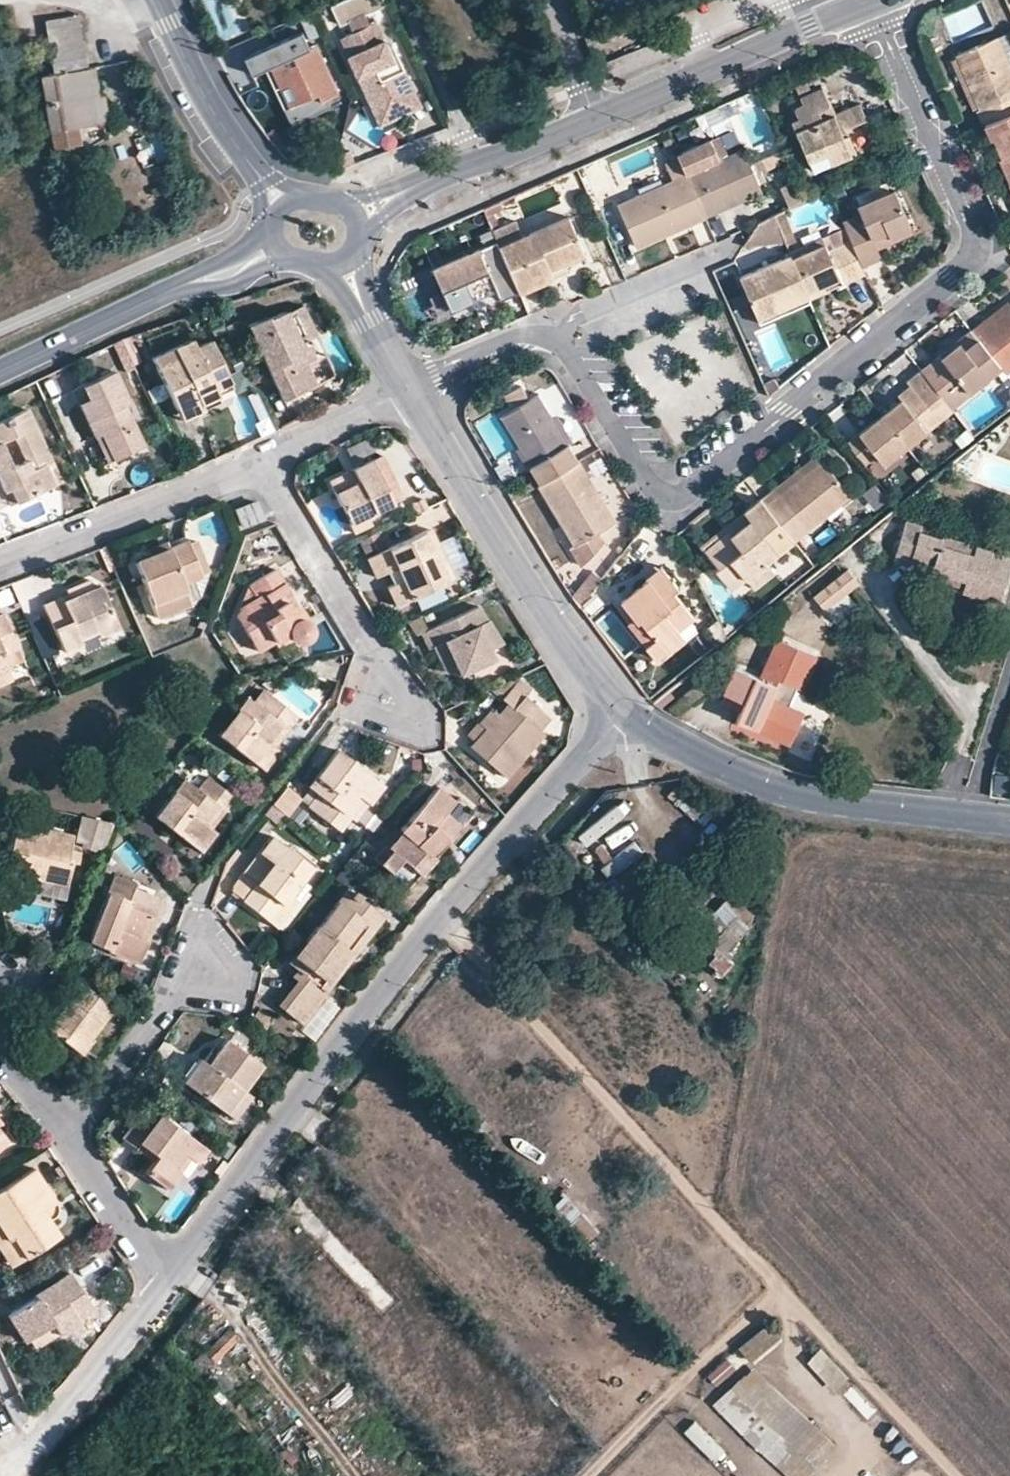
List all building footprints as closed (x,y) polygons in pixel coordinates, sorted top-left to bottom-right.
[(390,48),(395,46),(386,26),(382,28),(379,23),(372,26),(368,15),(389,6),(387,0),(347,0),(335,5),(343,25),(352,21),(357,32),(347,36),(363,74),(358,76),(369,103),(386,96),(392,112),(418,101),(400,59),(395,61),(390,48)] [(47,23),(56,77),(90,71),(81,17),(47,23)] [(271,66),(312,48),(305,32),(255,54),(262,70),(271,66)] [(1009,63),(1009,39),(1007,32),(994,37),(1005,65),(1009,63)] [(363,74),(347,36),(342,38),(358,76),(363,74)] [(987,123),(1009,113),(1009,75),(1005,65),(994,37),(956,54),(987,123)] [(400,59),(395,46),(390,48),(395,61),(400,59)] [(271,66),(288,104),(319,91),(322,97),(336,91),(315,47),(271,66)] [(44,79),(53,135),(82,130),(107,126),(100,84),(98,70),(90,71),(56,77),(44,79)] [(833,161),(850,154),(840,128),(865,118),(858,102),(833,113),(821,87),(800,96),(803,104),(793,108),(797,118),(791,120),(810,161),(829,153),(833,161)] [(379,125),(421,108),(418,101),(392,112),(386,96),(369,103),(379,125)] [(987,123),(984,125),(1009,183),(1009,113),(987,123)] [(84,147),(82,130),(53,135),(56,151),(84,147)] [(160,136),(150,139),(157,161),(167,157),(160,136)] [(715,161),(722,158),(713,137),(705,140),(715,161)] [(687,173),(704,214),(760,189),(742,149),(722,158),(715,161),(705,140),(677,152),(687,173)] [(810,161),(814,170),(833,161),(829,153),(810,161)] [(635,244),(704,214),(687,173),(617,204),(635,244)] [(888,190),(885,182),(853,196),(857,205),(888,190)] [(876,246),(912,231),(893,189),(888,190),(857,205),(860,214),(842,222),(851,241),(861,264),(880,255),(876,246)] [(92,202),(69,206),(71,215),(94,212),(92,202)] [(748,223),(754,249),(794,241),(789,215),(748,223)] [(498,242),(516,283),(564,261),(584,252),(569,216),(524,236),(516,221),(493,231),(498,242)] [(851,241),(828,252),(821,237),(790,250),(791,254),(808,296),(864,272),(861,264),(851,241)] [(451,310),(471,300),(497,290),(502,299),(519,291),(516,283),(498,242),(434,270),(451,310)] [(747,293),(762,328),(764,334),(816,313),(810,299),(808,296),(791,254),(765,266),(740,277),(747,293)] [(516,283),(519,291),(568,269),(564,261),(516,283)] [(471,300),(476,310),(502,299),(497,290),(471,300)] [(760,325),(747,293),(733,300),(747,331),(760,325)] [(263,315),(244,323),(279,397),(312,381),(305,365),(302,359),(314,355),(306,337),(315,333),(302,302),(282,312),(281,309),(264,316),(263,315)] [(1007,302),(971,332),(974,335),(1009,306),(1009,305),(1007,302)] [(974,335),(1000,367),(1004,373),(1009,368),(1009,306),(974,335)] [(950,408),(1000,367),(974,335),(971,332),(921,372),(950,408)] [(228,382),(209,340),(194,346),(191,338),(171,346),(174,355),(155,365),(175,406),(196,397),(198,403),(214,394),(213,389),(228,382)] [(302,359),(305,365),(316,360),(314,355),(302,359)] [(78,403),(93,436),(101,432),(114,458),(143,444),(124,406),(130,402),(114,370),(79,386),(86,400),(78,403)] [(909,385),(913,390),(902,400),(882,417),(848,445),(865,467),(877,457),(884,465),(906,447),(952,410),(950,408),(921,372),(907,382),(909,385)] [(769,396),(778,388),(775,381),(764,386),(769,396)] [(913,390),(909,385),(897,394),(902,400),(913,390)] [(175,406),(180,419),(218,402),(214,394),(198,403),(196,397),(175,406)] [(542,484),(577,463),(536,395),(502,416),(542,484)] [(0,417),(0,481),(4,488),(10,485),(15,499),(52,482),(43,464),(50,461),(25,406),(0,417)] [(101,432),(93,436),(106,462),(114,458),(101,432)] [(354,459),(372,451),(366,439),(348,447),(354,459)] [(328,480),(354,532),(372,524),(367,515),(403,497),(382,454),(328,480)] [(774,490),(779,496),(823,462),(817,455),(774,490)] [(52,482),(59,479),(50,461),(43,464),(52,482)] [(792,539),(794,541),(849,495),(823,462),(779,496),(774,490),(761,500),(783,528),(792,539)] [(597,532),(613,521),(577,463),(542,484),(539,485),(576,545),(571,549),(581,565),(604,543),(597,532)] [(10,485),(4,488),(9,502),(15,499),(10,485)] [(426,509),(421,499),(411,504),(415,514),(426,509)] [(746,515),(750,519),(730,535),(727,531),(704,550),(718,567),(715,570),(731,590),(745,578),(752,587),(771,571),(765,561),(776,552),(792,539),(783,528),(761,500),(744,513),(746,515)] [(237,512),(243,528),(262,521),(256,505),(237,512)] [(727,531),(730,535),(750,519),(746,515),(727,531)] [(970,559),(939,549),(941,542),(920,536),(921,530),(904,525),(892,562),(910,568),(912,560),(931,566),(929,573),(963,583),(960,591),(960,595),(998,606),(1009,566),(1009,560),(973,548),(970,559)] [(376,576),(391,568),(398,581),(387,587),(395,605),(447,581),(422,531),(367,558),(376,576)] [(200,573),(208,570),(194,536),(187,539),(200,573)] [(156,614),(190,601),(183,580),(200,573),(187,539),(170,546),(142,557),(135,560),(156,614)] [(138,550),(142,557),(170,546),(168,539),(138,550)] [(970,559),(973,548),(942,539),(941,542),(939,549),(970,559)] [(929,573),(931,566),(912,560),(910,568),(929,573)] [(658,659),(684,637),(678,629),(693,617),(672,590),(677,586),(660,566),(646,578),(647,580),(622,600),(631,613),(651,639),(645,645),(658,659)] [(845,568),(812,594),(822,608),(842,592),(856,581),(847,569),(845,568)] [(299,612),(288,611),(284,604),(290,597),(273,572),(248,589),(256,603),(241,612),(236,622),(255,652),(272,643),(287,633),(292,640),(296,643),(299,643),(303,641),(307,639),(310,633),(310,629),(299,612)] [(929,573),(927,580),(960,591),(963,583),(929,573)] [(79,644),(77,639),(94,632),(96,637),(116,629),(97,584),(92,586),(89,579),(66,589),(68,594),(70,598),(63,601),(60,598),(40,605),(61,652),(79,644)] [(842,592),(822,608),(833,621),(853,605),(842,592)] [(288,611),(299,612),(290,597),(284,604),(288,611)] [(475,669),(471,661),(488,651),(502,645),(491,620),(485,623),(478,608),(420,635),(427,651),(432,648),(444,643),(447,651),(436,657),(444,671),(461,675),(475,669)] [(3,654),(16,648),(2,613),(0,613),(0,670),(8,667),(3,654)] [(631,613),(624,619),(645,645),(651,639),(631,613)] [(272,643),(276,650),(292,640),(287,633),(272,643)] [(777,649),(780,641),(770,637),(766,644),(777,649)] [(752,676),(734,667),(723,691),(725,692),(744,701),(736,719),(788,743),(801,715),(786,708),(795,689),(799,691),(814,657),(780,641),(777,649),(766,644),(757,665),(763,668),(759,679),(752,676)] [(432,648),(436,657),(447,651),(444,643),(432,648)] [(471,661),(475,669),(492,660),(488,651),(471,661)] [(757,665),(752,676),(759,679),(763,668),(757,665)] [(492,688),(507,701),(496,714),(491,709),(478,724),(483,729),(468,746),(504,776),(543,733),(536,727),(545,715),(517,691),(520,686),(518,676),(492,688)] [(270,745),(265,740),(277,724),(282,728),(293,714),(261,689),(252,702),(245,697),(216,734),(261,769),(276,750),(270,745)] [(740,710),(744,701),(725,692),(721,701),(740,710)] [(265,740),(270,745),(282,728),(277,724),(265,740)] [(463,741),(468,746),(483,729),(478,724),(463,741)] [(346,815),(341,811),(354,794),(360,799),(367,804),(381,784),(336,750),(308,786),(315,794),(307,806),(336,828),(346,815)] [(217,826),(211,820),(206,817),(215,804),(221,807),(230,795),(206,776),(196,788),(182,779),(155,815),(199,849),(217,826)] [(283,812),(284,813),(297,793),(286,783),(271,803),(283,812)] [(373,860),(409,887),(459,824),(445,812),(454,800),(436,786),(400,829),(404,833),(390,847),(387,844),(373,860)] [(360,799),(354,794),(341,811),(346,815),(360,799)] [(590,848),(632,809),(622,799),(580,838),(590,848)] [(275,822),(283,812),(271,803),(263,813),(275,822)] [(221,807),(215,804),(206,817),(211,820),(221,807)] [(76,848),(108,853),(113,823),(81,818),(76,848)] [(70,834),(42,829),(40,834),(12,828),(8,850),(17,852),(13,876),(67,885),(72,862),(64,860),(70,834)] [(308,865),(270,836),(241,873),(233,885),(234,891),(244,898),(243,899),(268,919),(308,865)] [(613,882),(646,854),(635,842),(603,870),(613,882)] [(602,844),(595,849),(604,862),(611,856),(602,844)] [(133,882),(113,874),(87,940),(135,961),(144,937),(138,935),(147,913),(153,915),(159,901),(156,896),(132,886),(133,882)] [(337,941),(366,906),(344,888),(315,925),(312,923),(283,961),(292,968),(303,977),(298,982),(293,979),(275,1002),(297,1021),(322,989),(320,986),(348,951),(337,941)] [(713,909),(728,925),(745,906),(746,903),(734,888),(713,909)] [(350,952),(379,915),(366,906),(337,941),(350,952)] [(734,952),(731,949),(749,927),(753,915),(745,906),(728,925),(713,909),(702,919),(716,934),(710,941),(712,943),(714,955),(708,962),(722,974),(732,961),(730,958),(734,952)] [(153,915),(147,913),(138,935),(144,937),(153,915)] [(702,919),(696,925),(710,941),(716,934),(702,919)] [(303,977),(292,968),(289,974),(293,979),(298,982),(303,977)] [(63,994),(66,997),(45,1027),(79,1052),(113,1006),(76,978),(63,994)] [(224,1040),(205,1066),(191,1090),(223,1113),(239,1090),(257,1064),(224,1040)] [(199,1062),(197,1060),(181,1082),(191,1090),(205,1066),(199,1062)] [(223,1113),(231,1117),(246,1095),(239,1090),(223,1113)] [(134,1144),(137,1141),(155,1153),(143,1171),(166,1188),(189,1156),(197,1161),(206,1148),(160,1115),(156,1119),(142,1109),(122,1137),(134,1144)] [(35,1222),(32,1215),(55,1202),(32,1169),(0,1190),(0,1231),(7,1242),(13,1238),(26,1258),(60,1236),(50,1220),(46,1214),(35,1222)] [(35,1222),(46,1214),(50,1220),(56,1215),(57,1211),(57,1206),(55,1202),(32,1215),(35,1222)] [(12,1268),(26,1258),(13,1238),(7,1242),(0,1231),(0,1250),(12,1268)] [(28,1338),(50,1324),(57,1332),(58,1334),(76,1321),(74,1317),(90,1308),(67,1272),(33,1294),(35,1297),(11,1312),(28,1338)] [(57,1332),(50,1324),(28,1338),(34,1348),(57,1332)] [(771,1324),(740,1347),(752,1364),(784,1340),(771,1324)] [(835,1393),(851,1380),(825,1348),(809,1360),(835,1393)] [(753,1366),(733,1387),(814,1465),(834,1444),(753,1366)] [(696,1422),(685,1434),(717,1463),(728,1451),(696,1422)]
